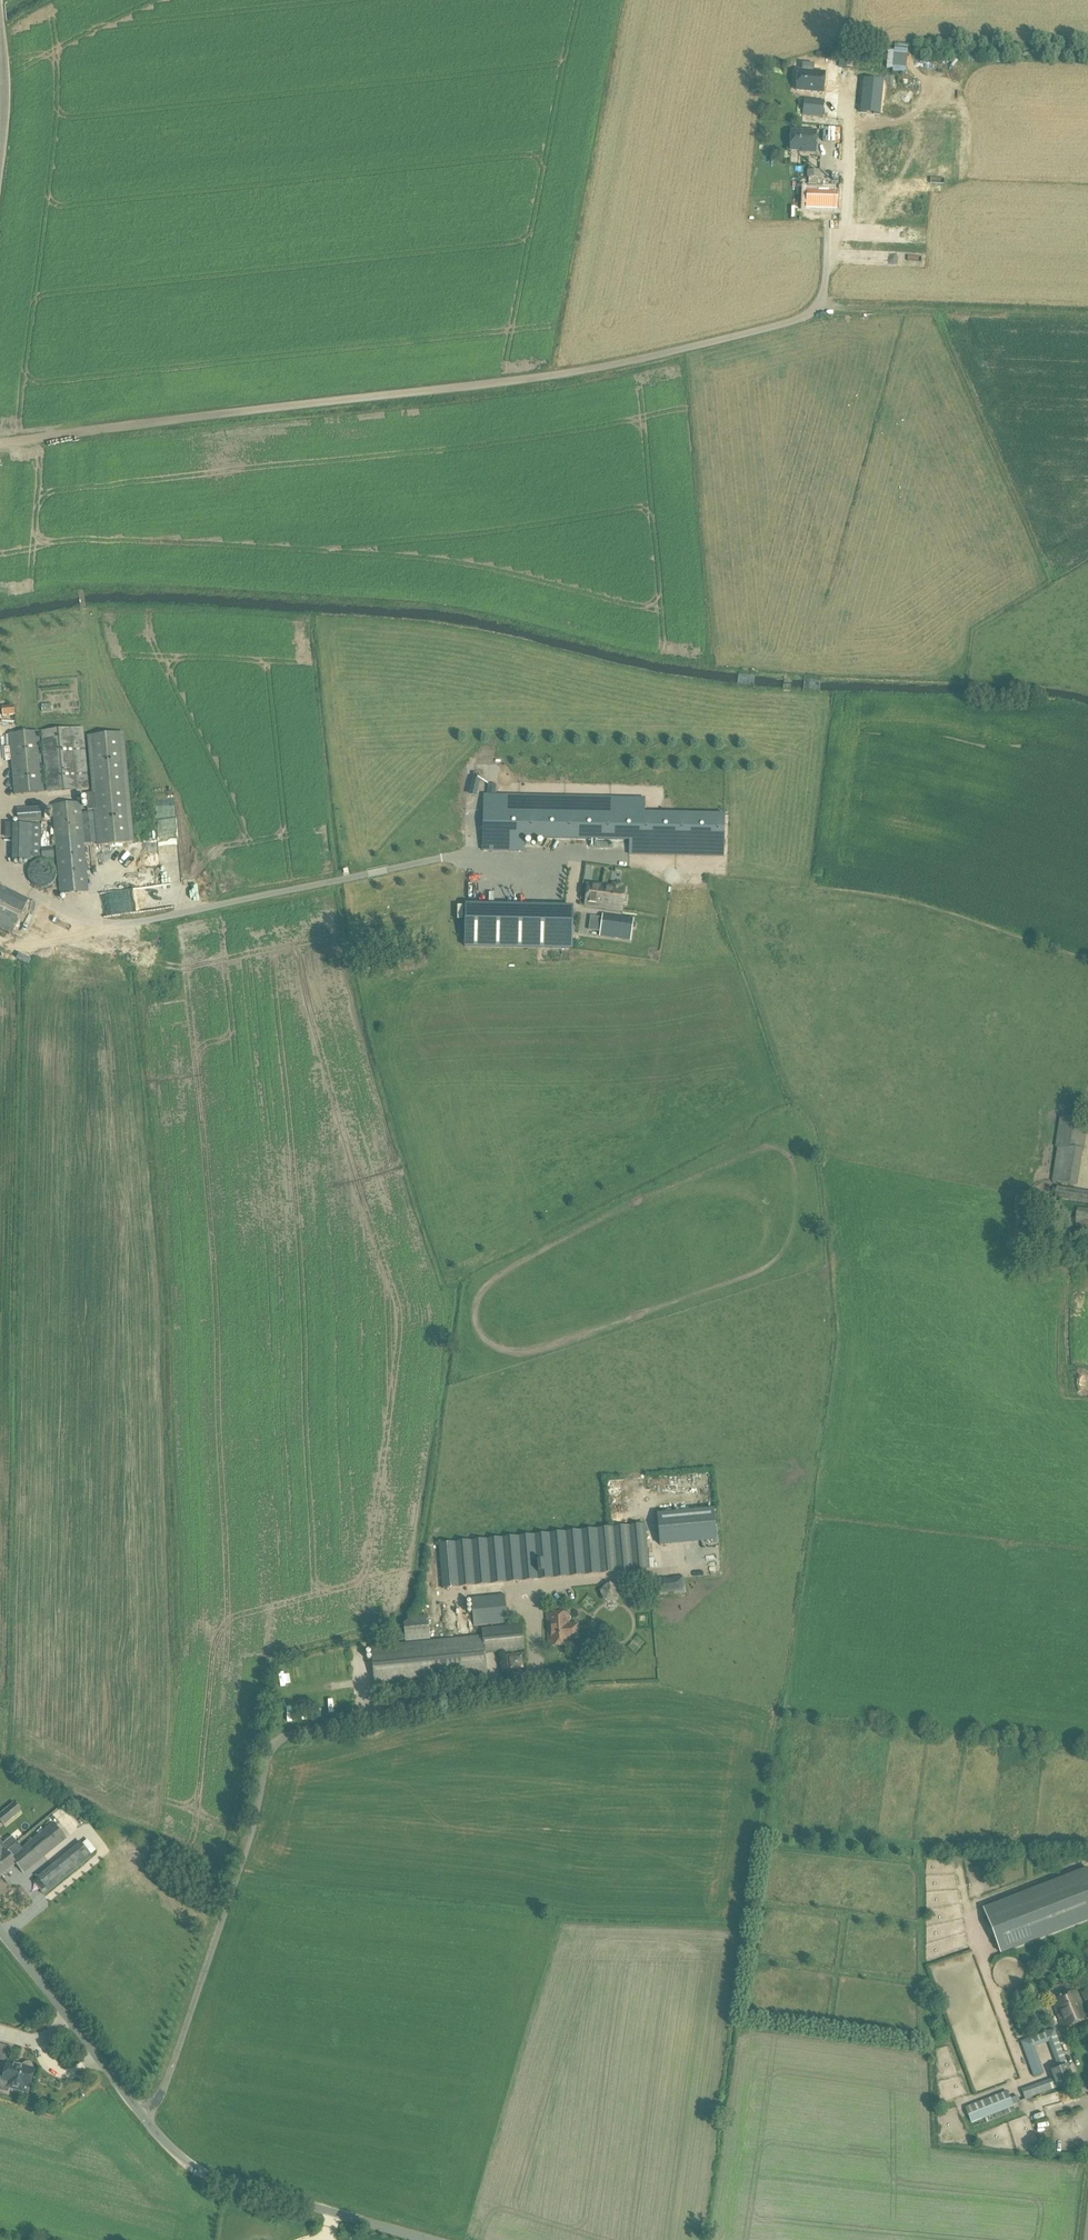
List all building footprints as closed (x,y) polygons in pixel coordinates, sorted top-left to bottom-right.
[(806,65),(804,92),(824,94),(825,82),(831,82),(833,69),(826,69),(826,67),(806,65)] [(863,80),(859,113),(879,115),(883,82),(863,80)] [(804,99),(802,115),(822,117),(824,101),(804,99)] [(791,131),(790,151),(800,152),(800,153),(815,153),(816,131),(806,131),(806,132),(791,131)] [(841,145),(834,146),(835,153),(843,152),(841,145)] [(825,210),(826,181),(807,181),(806,209),(825,210)] [(926,197),(944,197),(944,190),(930,189),(926,189),(926,197)] [(834,190),(833,215),(868,217),(869,191),(834,190)] [(16,715),(15,706),(14,706),(2,707),(3,717),(15,715),(16,715)] [(75,729),(41,732),(42,741),(47,793),(81,790),(90,789),(85,736),(84,728),(75,729)] [(40,732),(10,735),(16,796),(45,793),(40,732)] [(96,793),(89,793),(90,810),(97,809),(97,812),(100,843),(100,845),(136,842),(126,733),(90,736),(96,793)] [(639,797),(481,797),(481,851),(522,851),(522,838),(628,838),(628,851),(722,851),(722,810),(639,810),(639,797)] [(80,804),(52,806),(60,895),(88,893),(80,804)] [(41,807),(17,810),(18,824),(42,821),(41,807)] [(100,843),(97,812),(81,814),(84,845),(100,843)] [(605,856),(592,856),(592,855),(586,855),(587,864),(606,863),(605,856)] [(589,883),(585,906),(622,912),(626,888),(622,888),(623,885),(612,883),(611,886),(589,883)] [(14,934),(29,902),(0,887),(0,928),(14,934)] [(572,949),(572,909),(466,907),(465,947),(571,949),(572,949)] [(604,915),(601,937),(629,941),(633,913),(622,912),(621,918),(604,915)] [(82,946),(101,948),(102,934),(83,932),(82,946)] [(1053,1182),(1077,1186),(1082,1151),(1084,1152),(1087,1126),(1087,1122),(1061,1118),(1056,1147),(1059,1148),(1053,1182)] [(1056,1199),(1087,1204),(1087,1192),(1058,1187),(1056,1199)] [(1076,1227),(1087,1228),(1087,1209),(1078,1208),(1076,1227)] [(1057,1212),(1054,1231),(1070,1233),(1072,1213),(1057,1212)] [(1018,1215),(1017,1226),(1034,1229),(1036,1218),(1018,1215)] [(1075,1240),(1087,1241),(1087,1231),(1076,1230),(1075,1240)] [(595,1529),(437,1545),(441,1589),(600,1573),(652,1568),(648,1525),(595,1529)] [(656,1582),(657,1595),(681,1593),(680,1580),(656,1582)] [(612,1583),(602,1591),(608,1603),(621,1602),(624,1589),(612,1583)] [(578,1601),(581,1606),(589,1600),(586,1595),(578,1601)] [(503,1596),(470,1599),(473,1627),(506,1623),(503,1596)] [(569,1614),(548,1615),(549,1646),(573,1645),(572,1639),(579,1639),(578,1625),(569,1625),(569,1614)] [(483,1637),(371,1649),(375,1688),(487,1676),(485,1653),(524,1649),(522,1625),(482,1629),(483,1637)] [(424,1642),(423,1634),(398,1635),(398,1644),(424,1642)] [(0,1815),(0,1820),(5,1826),(23,1811),(15,1802),(0,1815)] [(1,1877),(16,1864),(24,1874),(67,1839),(55,1823),(22,1850),(17,1843),(7,1852),(0,1857),(0,1876),(1,1877)] [(7,1852),(17,1843),(14,1839),(5,1846),(0,1840),(0,1857),(7,1852)] [(81,1844),(38,1878),(48,1890),(82,1863),(90,1856),(81,1844)] [(984,1909),(1001,1954),(1087,1921),(1087,1910),(1074,1874),(984,1909)] [(1052,2002),(1064,2029),(1087,2019),(1087,2016),(1078,1991),(1052,2002)] [(20,2030),(14,2033),(21,2046),(27,2042),(20,2030)] [(1054,2030),(1022,2042),(1035,2078),(1044,2074),(1033,2045),(1050,2039),(1060,2066),(1050,2070),(1054,2081),(1023,2093),(1026,2100),(1074,2081),(1054,2030)] [(9,2062),(4,2079),(10,2081),(9,2086),(23,2090),(25,2085),(30,2086),(35,2069),(33,2069),(33,2066),(32,2064),(30,2063),(27,2063),(25,2064),(23,2066),(22,2066),(21,2067),(17,2065),(17,2064),(9,2062)] [(1008,2092),(966,2108),(974,2127),(1015,2111),(1008,2092)]
